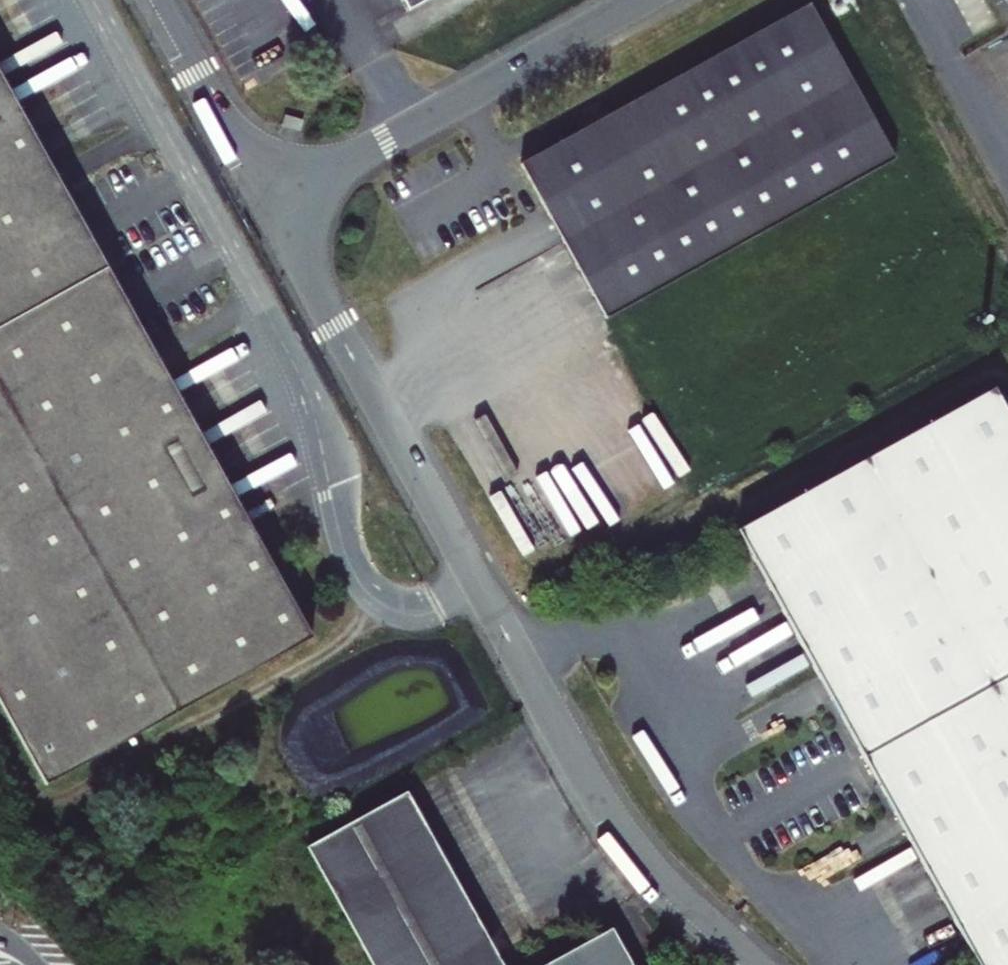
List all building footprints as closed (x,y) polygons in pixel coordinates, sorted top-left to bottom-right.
[(432,0),(405,0),(411,11),(432,0)] [(497,8),(512,0),(492,0),(497,8)] [(896,156),(810,1),(522,162),(608,316),(896,156)] [(48,779),(313,632),(151,338),(71,196),(0,67),(0,694),(48,779)] [(734,528),(843,724),(883,796),(977,964),(1007,964),(1007,418),(990,386),(734,528)] [(409,791),(307,847),(373,964),(505,964),(409,791)] [(611,929),(546,964),(631,964),(611,929)]
